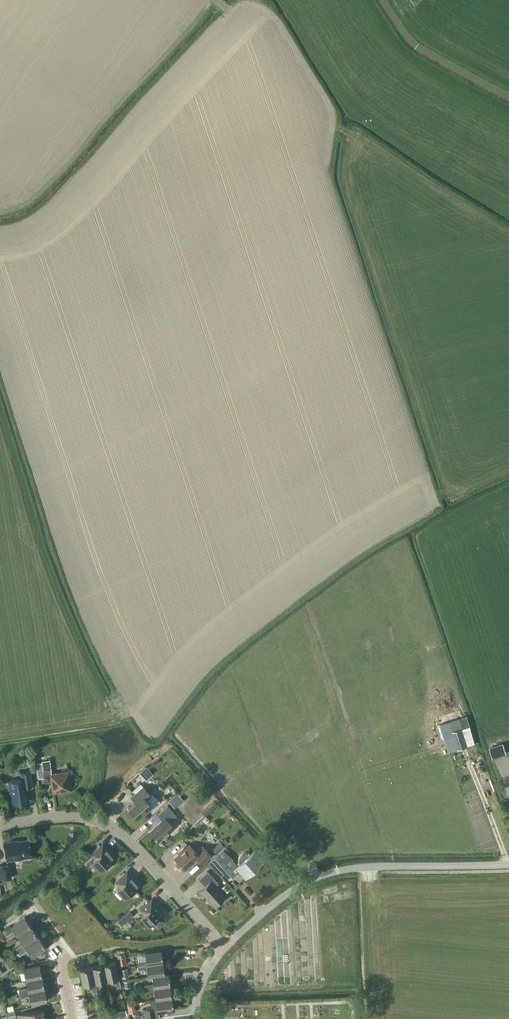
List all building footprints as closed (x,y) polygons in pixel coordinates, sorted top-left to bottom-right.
[(468,746),(459,718),(448,722),(451,731),(452,731),(458,749),(468,746)] [(47,770),(46,761),(36,763),(39,777),(44,777),(44,781),(52,780),(53,791),(70,789),(70,783),(71,783),(70,777),(69,777),(68,772),(49,774),(48,769),(47,770)] [(141,771),(147,778),(155,773),(148,765),(141,771)] [(33,785),(30,770),(20,772),(21,778),(8,780),(11,795),(12,795),(13,803),(16,803),(19,805),(23,804),(24,802),(28,801),(26,786),(33,785)] [(167,778),(161,784),(166,789),(172,783),(167,778)] [(137,817),(151,805),(153,806),(160,801),(152,792),(150,794),(143,786),(131,797),(135,801),(128,808),(137,817)] [(183,799),(178,793),(168,801),(174,807),(183,799)] [(177,816),(168,805),(157,814),(162,820),(150,831),(159,841),(174,827),(170,822),(177,816)] [(28,840),(28,839),(14,841),(13,840),(4,842),(6,860),(31,856),(29,847),(31,845),(30,842),(28,840)] [(224,846),(220,841),(212,848),(217,853),(224,846)] [(103,842),(100,845),(90,853),(95,858),(93,860),(100,868),(103,866),(106,869),(112,864),(109,860),(115,856),(103,842)] [(196,851),(190,844),(175,858),(185,869),(197,858),(202,863),(211,855),(203,845),(196,851)] [(218,853),(208,862),(221,876),(223,873),(229,879),(235,873),(235,872),(237,870),(245,878),(249,874),(251,876),(261,866),(260,865),(264,860),(255,850),(251,853),(249,851),(248,852),(246,852),(245,852),(243,852),(242,853),(241,854),(240,855),(239,856),(239,857),(238,859),(238,860),(238,861),(237,862),(239,864),(235,867),(233,869),(225,861),(218,853)] [(88,858),(84,854),(74,862),(78,867),(88,858)] [(9,863),(0,864),(0,877),(0,879),(11,877),(9,863)] [(127,870),(124,873),(115,881),(119,886),(117,887),(125,896),(128,893),(131,897),(137,891),(134,888),(139,883),(127,870)] [(218,882),(208,870),(199,879),(205,885),(199,891),(204,896),(205,895),(214,906),(225,895),(216,885),(218,882)] [(152,898),(149,900),(140,908),(144,913),(142,915),(149,924),(148,925),(153,931),(158,927),(158,928),(167,920),(161,913),(164,911),(156,902),(152,898)] [(133,915),(129,910),(118,920),(121,924),(133,915)] [(18,936),(32,926),(25,916),(4,931),(7,935),(14,930),(18,936)] [(39,936),(32,926),(18,936),(23,943),(16,948),(18,951),(39,936)] [(46,946),(39,936),(18,951),(20,954),(28,949),(32,956),(46,946)] [(137,961),(138,965),(163,962),(161,949),(145,952),(146,960),(137,961)] [(126,963),(124,952),(117,954),(119,964),(126,963)] [(16,964),(10,956),(5,960),(10,967),(11,966),(16,964)] [(104,964),(107,980),(115,978),(117,987),(121,986),(116,961),(104,964)] [(164,973),(163,962),(138,965),(138,969),(147,968),(148,976),(152,975),(164,973)] [(26,979),(42,976),(39,964),(15,969),(15,973),(24,971),(26,979)] [(104,964),(92,966),(97,991),(101,990),(99,982),(107,980),(104,964)] [(97,991),(92,966),(80,969),(83,985),(91,983),(93,992),(97,991)] [(129,976),(127,967),(120,969),(122,977),(129,976)] [(168,973),(164,973),(152,975),(153,983),(144,984),(145,988),(170,985),(168,973)] [(19,989),(19,993),(44,988),(42,976),(26,979),(27,987),(19,989)] [(155,999),(172,997),(170,985),(145,988),(145,992),(154,991),(155,999)] [(47,1000),(44,988),(19,993),(20,997),(29,995),(31,1003),(47,1000)] [(143,1008),(145,1018),(151,1018),(157,1018),(160,1018),(159,1011),(173,1009),(172,997),(155,999),(150,1000),(151,1007),(143,1008)] [(28,1018),(45,1018),(43,1009),(17,1014),(18,1018),(27,1017),(28,1018)] [(16,1017),(15,1010),(7,1012),(8,1018),(16,1017)]
